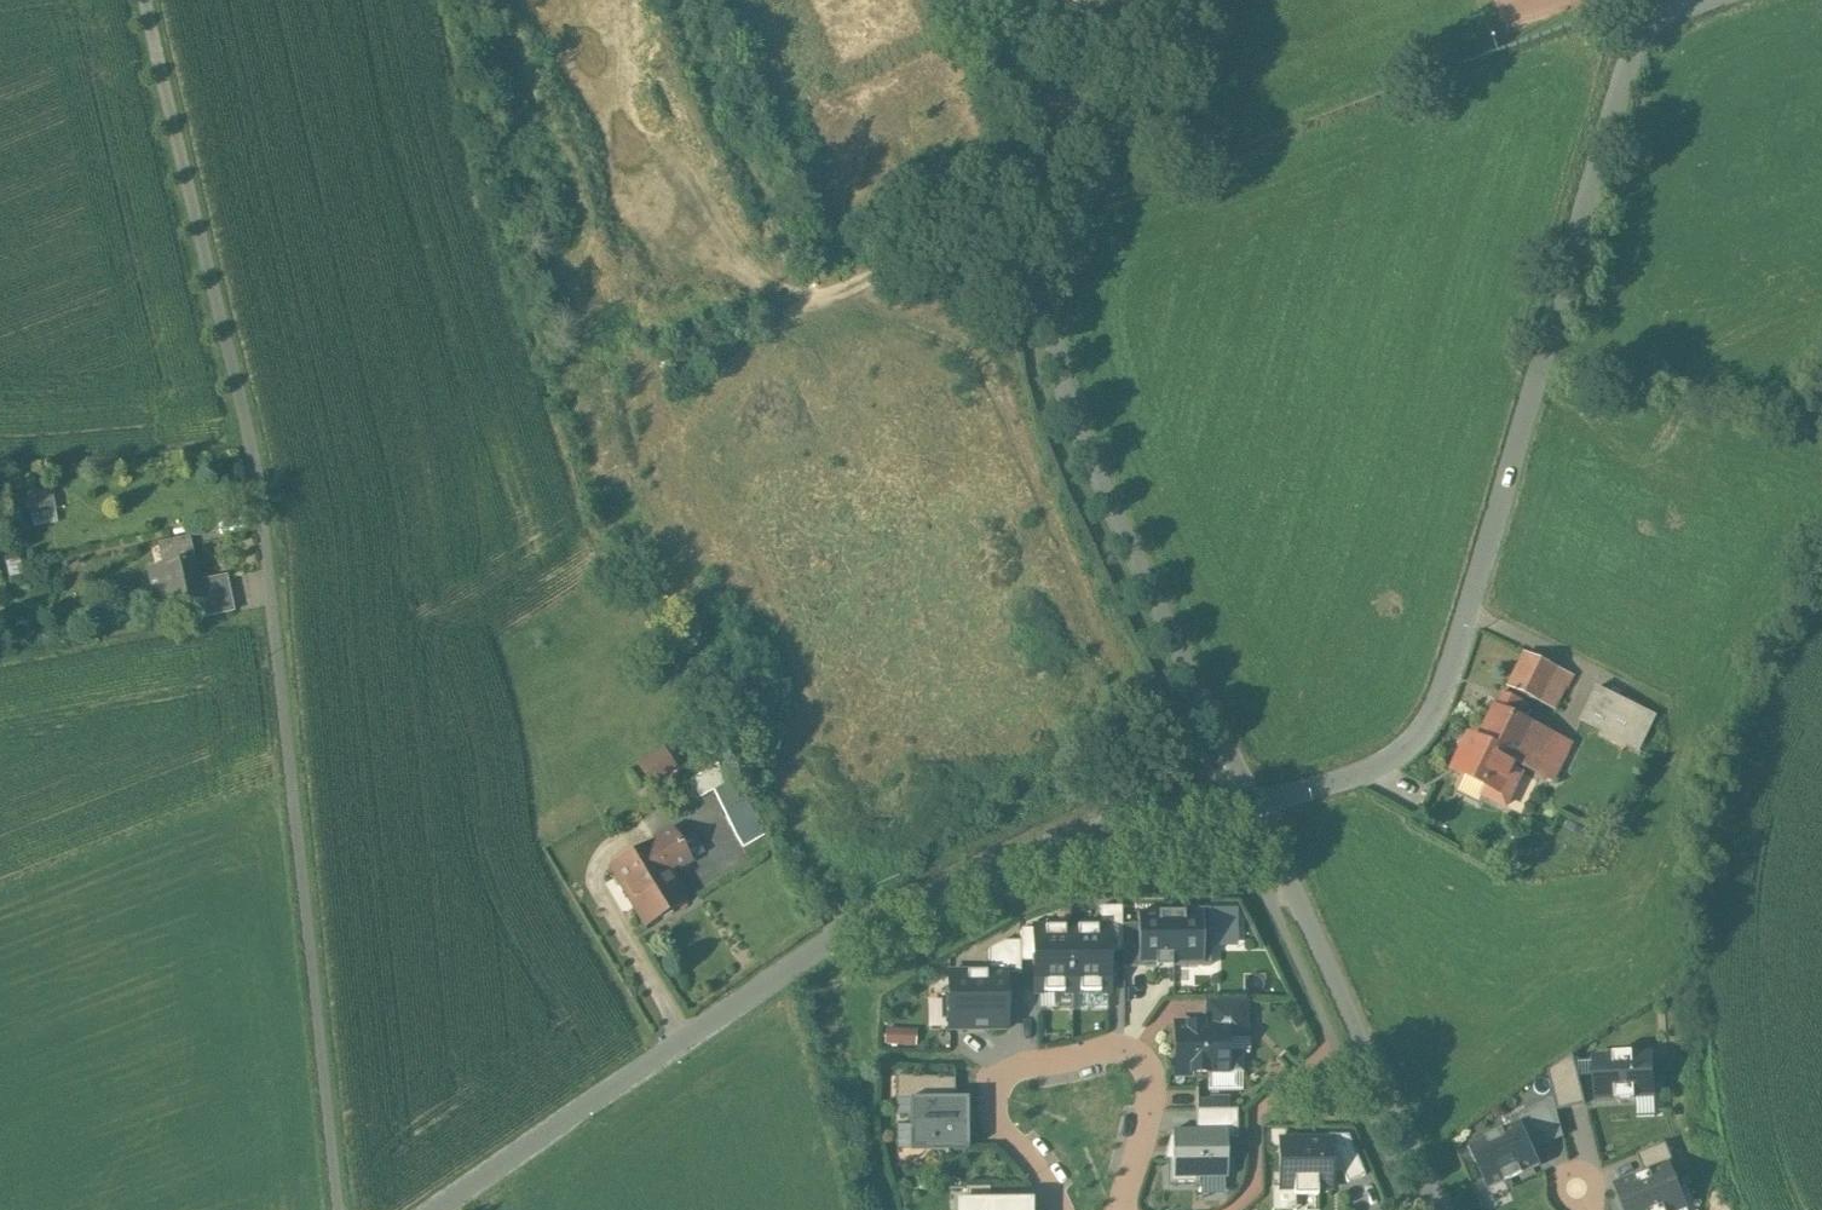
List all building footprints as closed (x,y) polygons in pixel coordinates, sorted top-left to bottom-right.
[(190,543),(160,550),(163,566),(194,559),(190,543)] [(194,559),(163,566),(171,605),(171,606),(200,600),(200,599),(202,599),(199,583),(194,559)] [(225,578),(199,583),(202,599),(228,593),(225,578)] [(202,599),(200,599),(200,600),(204,618),(232,612),(228,593),(202,599)] [(1561,670),(1526,653),(1509,688),(1544,705),(1561,670)] [(1621,698),(1598,687),(1581,723),(1603,733),(1604,734),(1621,698)] [(1482,742),(1516,762),(1534,771),(1551,734),(1523,720),(1530,706),(1505,694),(1482,742)] [(1641,709),(1621,698),(1604,734),(1603,733),(1601,738),(1622,748),(1641,709)] [(1569,743),(1551,734),(1534,771),(1552,780),(1569,743)] [(1516,762),(1482,742),(1470,736),(1466,744),(1460,746),(1462,752),(1454,770),(1488,786),(1483,795),(1506,806),(1522,774),(1512,769),(1516,762)] [(645,764),(653,776),(678,759),(669,747),(645,764)] [(719,790),(745,846),(765,837),(729,762),(697,777),(706,797),(719,790)] [(678,842),(672,832),(652,843),(669,872),(689,861),(678,842)] [(701,854),(690,835),(678,842),(689,861),(701,854)] [(669,872),(652,843),(611,868),(645,925),(687,900),(669,872)] [(1100,907),(1100,927),(1108,927),(1108,949),(1122,949),(1122,907),(1100,907)] [(1186,913),(1138,913),(1138,925),(1138,965),(1172,964),(1172,968),(1211,968),(1210,909),(1186,909),(1186,913)] [(1138,965),(1138,925),(1122,925),(1123,968),(1172,968),(1172,964),(1138,965)] [(1035,928),(1035,931),(1035,960),(1036,993),(1072,993),(1071,927),(1035,928)] [(1100,927),(1071,927),(1072,993),(1108,993),(1108,949),(1108,927),(1100,927)] [(1035,960),(1035,931),(1021,931),(1021,941),(1021,960),(1035,960)] [(989,949),(989,972),(1007,972),(1007,973),(1021,973),(1021,960),(1021,941),(1002,941),(989,949)] [(948,972),(949,1030),(1007,1030),(1007,973),(1007,972),(989,972),(948,972)] [(1212,1019),(1212,1026),(1226,1026),(1227,1039),(1249,1039),(1248,1001),(1205,1001),(1205,1019),(1212,1019)] [(1212,1026),(1176,1026),(1176,1074),(1243,1073),(1243,1053),(1227,1053),(1227,1039),(1226,1026),(1212,1026)] [(900,1045),(901,1030),(886,1029),(886,1044),(900,1045)] [(1558,1111),(1587,1104),(1574,1053),(1548,1071),(1558,1111)] [(1634,1055),(1633,1053),(1614,1054),(1614,1056),(1599,1057),(1600,1076),(1596,1076),(1597,1100),(1617,1099),(1617,1101),(1636,1100),(1636,1098),(1655,1097),(1653,1054),(1634,1055)] [(896,1101),(910,1100),(910,1099),(955,1099),(955,1079),(895,1076),(896,1101)] [(1510,1118),(1513,1126),(1522,1122),(1534,1148),(1562,1135),(1563,1137),(1565,1137),(1554,1097),(1510,1118)] [(910,1099),(910,1100),(911,1150),(969,1149),(968,1099),(955,1099),(910,1099)] [(1196,1110),(1196,1131),(1227,1130),(1227,1139),(1238,1139),(1237,1110),(1196,1110)] [(1489,1190),(1509,1181),(1508,1179),(1541,1164),(1534,1148),(1522,1122),(1513,1126),(1469,1146),(1489,1190)] [(1172,1131),(1173,1160),(1170,1160),(1171,1183),(1200,1183),(1199,1179),(1227,1179),(1227,1139),(1227,1130),(1196,1131),(1172,1131)] [(1328,1135),(1328,1140),(1330,1140),(1330,1159),(1337,1158),(1347,1183),(1365,1175),(1348,1135),(1328,1135)] [(1328,1140),(1281,1141),(1282,1189),(1294,1189),(1294,1196),(1318,1196),(1318,1189),(1330,1189),(1330,1159),(1330,1140),(1328,1140)] [(1638,1154),(1645,1173),(1670,1163),(1670,1165),(1675,1163),(1667,1143),(1638,1154)] [(1618,1191),(1626,1209),(1682,1209),(1687,1208),(1670,1165),(1670,1163),(1645,1173),(1633,1178),(1635,1184),(1618,1191)] [(990,1203),(990,1188),(966,1188),(967,1203),(990,1203)]
